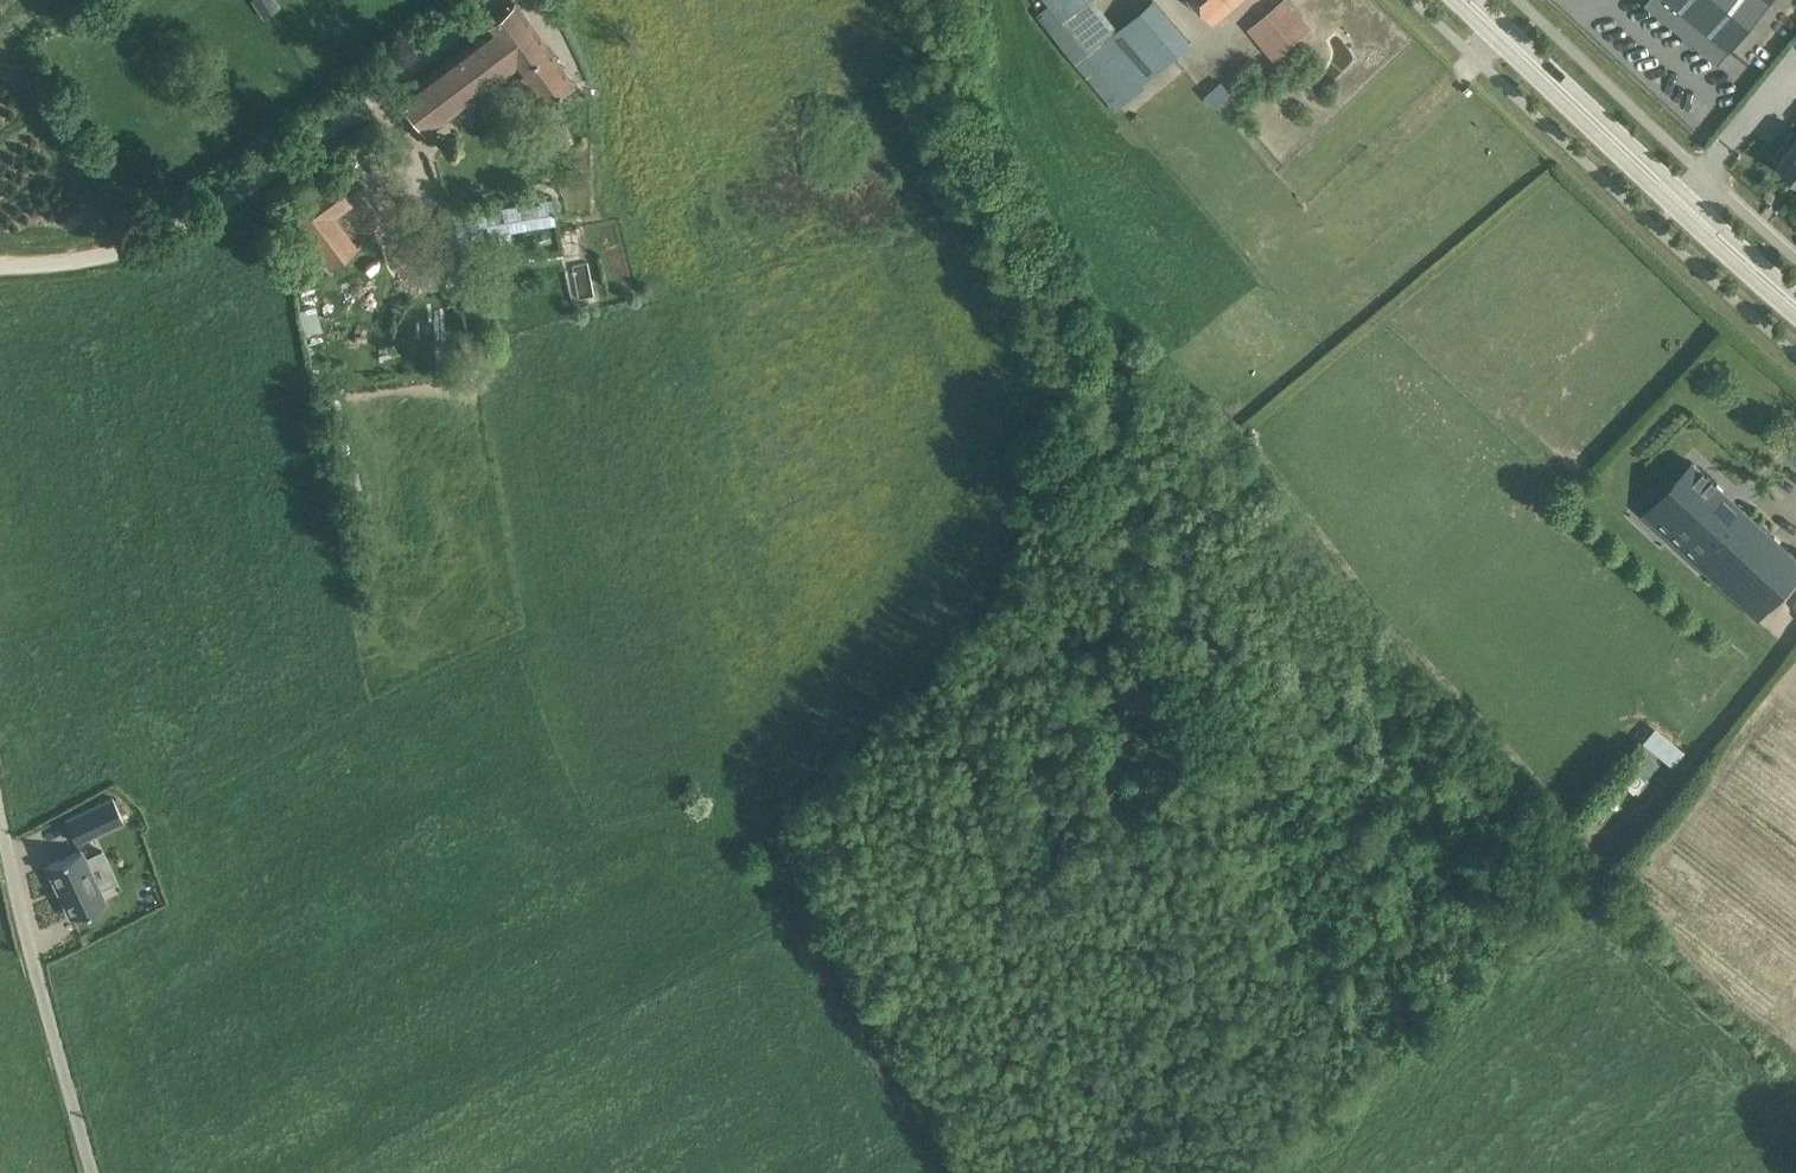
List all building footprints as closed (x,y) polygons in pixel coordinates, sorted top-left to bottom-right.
[(264,17),(281,6),(277,0),(252,0),(264,17)] [(1045,0),(1085,50),(1087,49),(1127,96),(1190,42),(1155,0),(1152,0),(1120,27),(1097,0),(1046,0),(1045,0)] [(1215,22),(1241,0),(1196,0),(1215,22)] [(1266,50),(1272,57),(1312,27),(1289,0),(1282,0),(1256,22),(1249,28),(1266,50)] [(1719,63),(1771,0),(1647,0),(1645,2),(1719,63)] [(398,97),(426,131),(516,64),(542,102),(573,81),(515,1),(486,24),(489,29),(398,97)] [(1780,161),(1795,173),(1795,142),(1780,161)] [(358,246),(336,217),(353,205),(331,175),(287,208),(331,266),(358,246)] [(453,212),(458,240),(556,222),(551,195),(453,212)] [(307,333),(326,329),(320,304),(302,308),(307,333)] [(1647,515),(1697,560),(1712,544),(1731,562),(1724,571),(1767,611),(1795,580),(1795,556),(1744,508),(1724,528),(1705,510),(1724,489),(1695,463),(1647,515)] [(113,796),(66,818),(77,842),(124,820),(113,796)] [(81,849),(48,865),(72,916),(105,901),(100,889),(118,880),(103,849),(85,858),(81,849)]
